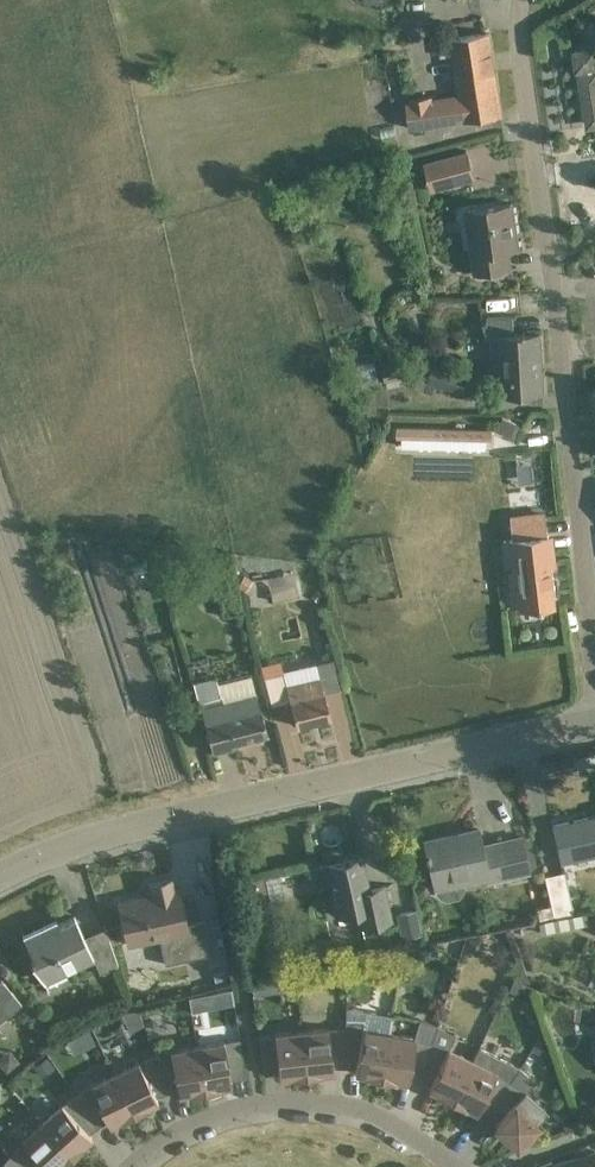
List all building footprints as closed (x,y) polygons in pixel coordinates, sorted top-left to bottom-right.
[(409,127),(464,119),(465,121),(479,119),(502,115),(490,32),(452,38),(461,94),(433,98),(433,94),(408,98),(408,101),(406,101),(409,127)] [(594,126),(594,48),(575,52),(578,69),(579,69),(588,120),(594,125),(594,126)] [(431,191),(476,179),(468,150),(424,161),(431,191)] [(520,250),(512,203),(466,210),(476,274),(517,268),(517,267),(508,268),(506,252),(520,250)] [(500,335),(503,378),(504,397),(544,394),(541,333),(515,334),(514,313),(488,315),(489,336),(500,335)] [(402,361),(383,366),(387,381),(406,376),(402,361)] [(470,374),(435,362),(434,364),(424,361),(419,377),(427,379),(426,381),(464,393),(470,374)] [(504,418),(498,431),(511,437),(517,423),(504,418)] [(398,426),(398,437),(493,439),(493,428),(398,426)] [(508,481),(508,505),(538,504),(537,480),(508,481)] [(545,513),(510,517),(512,539),(511,539),(513,569),(517,569),(528,568),(530,591),(517,592),(519,611),(557,607),(551,549),(549,535),(548,535),(545,513)] [(267,579),(273,601),(298,596),(292,573),(267,579)] [(238,586),(246,591),(252,580),(244,575),(238,586)] [(283,673),(264,678),(270,701),(289,696),(297,726),(331,718),(324,691),(324,692),(320,677),(287,686),(283,673)] [(217,684),(220,695),(199,701),(213,753),(234,747),(233,743),(267,734),(261,708),(260,708),(251,675),(217,684)] [(554,826),(562,862),(594,855),(594,817),(554,826)] [(487,876),(488,881),(529,872),(527,861),(522,838),(482,847),(478,829),(425,841),(435,887),(437,895),(440,899),(446,901),(458,898),(462,894),(464,888),(463,881),(487,876)] [(315,868),(319,887),(329,885),(336,916),(358,911),(362,928),(377,925),(377,924),(391,920),(390,911),(384,887),(395,885),(395,883),(369,889),(362,858),(349,861),(349,858),(313,866),(314,868),(315,868)] [(554,918),(572,914),(563,873),(544,877),(554,918)] [(270,900),(265,876),(242,881),(247,905),(270,900)] [(118,903),(124,926),(128,945),(159,938),(165,965),(213,954),(205,920),(187,924),(179,889),(174,890),(171,879),(150,884),(153,898),(145,900),(144,897),(118,903)] [(419,893),(424,895),(428,894),(431,891),(431,885),(430,881),(425,879),(419,880),(417,884),(417,889),(419,893)] [(415,910),(396,915),(401,939),(421,935),(415,910)] [(586,913),(541,923),(543,933),(588,924),(586,913)] [(100,973),(119,967),(106,927),(104,928),(105,931),(86,941),(74,917),(59,924),(56,918),(23,934),(34,960),(31,962),(44,981),(93,958),(100,973)] [(468,939),(470,954),(479,952),(484,945),(482,936),(468,939)] [(405,965),(414,964),(418,959),(417,949),(405,952),(405,965)] [(400,951),(386,954),(387,962),(398,963),(400,951)] [(300,990),(317,988),(315,971),(298,974),(300,990)] [(517,971),(509,990),(516,994),(525,990),(519,972),(517,971)] [(216,982),(226,980),(225,972),(214,974),(216,982)] [(280,978),(254,982),(256,994),(282,991),(280,978)] [(22,1003),(2,979),(0,981),(0,1021),(22,1003)] [(231,989),(188,997),(191,1012),(233,1003),(232,999),(231,989)] [(381,1079),(389,1033),(392,1016),(366,1011),(346,1007),(346,1019),(346,1028),(345,1058),(357,1059),(355,1073),(365,1075),(365,1076),(381,1079)] [(25,1009),(17,1015),(23,1023),(31,1017),(25,1009)] [(64,1026),(60,1013),(46,1017),(50,1030),(64,1026)] [(414,1038),(389,1033),(381,1079),(398,1082),(398,1080),(408,1082),(411,1068),(423,1072),(437,1025),(420,1019),(414,1038)] [(455,1035),(437,1025),(423,1072),(435,1076),(429,1089),(438,1093),(437,1095),(452,1102),(472,1060),(448,1048),(455,1035)] [(65,1041),(72,1054),(96,1042),(89,1028),(65,1041)] [(329,1028),(302,1031),(307,1077),(323,1075),(323,1074),(334,1072),(332,1058),(345,1058),(346,1028),(329,1028)] [(290,1078),(307,1077),(302,1031),(282,1033),(259,1036),(264,1075),(265,1075),(264,1066),(278,1064),(280,1078),(290,1077),(290,1078)] [(197,1046),(205,1091),(222,1088),(221,1087),(232,1085),(229,1071),(243,1069),(244,1077),(246,1077),(240,1039),(217,1042),(197,1046)] [(171,1051),(155,1056),(164,1085),(176,1081),(178,1095),(189,1093),(189,1094),(205,1091),(197,1046),(171,1051)] [(479,1048),(472,1060),(452,1102),(467,1109),(468,1108),(477,1112),(483,1099),(494,1106),(511,1081),(520,1068),(479,1048)] [(48,1056),(33,1066),(41,1077),(56,1068),(48,1056)] [(138,1061),(114,1073),(135,1115),(149,1107),(149,1106),(158,1101),(152,1089),(164,1085),(155,1056),(138,1061)] [(536,1120),(546,1109),(526,1091),(535,1081),(520,1068),(511,1081),(494,1106),(505,1113),(495,1124),(518,1144),(537,1122),(536,1120)] [(135,1115),(114,1073),(90,1085),(76,1095),(93,1120),(103,1113),(110,1125),(119,1121),(120,1122),(135,1115)] [(93,1120),(76,1095),(62,1104),(42,1123),(73,1157),(85,1146),(84,1144),(92,1137),(82,1127),(93,1120)] [(582,1098),(572,1113),(584,1121),(594,1106),(582,1098)] [(42,1123),(22,1141),(11,1154),(27,1166),(39,1166),(42,1163),(46,1166),(61,1166),(73,1157),(42,1123)] [(552,1164),(553,1166),(594,1166),(594,1151),(552,1164)] [(11,1154),(0,1166),(27,1166),(11,1154)]
